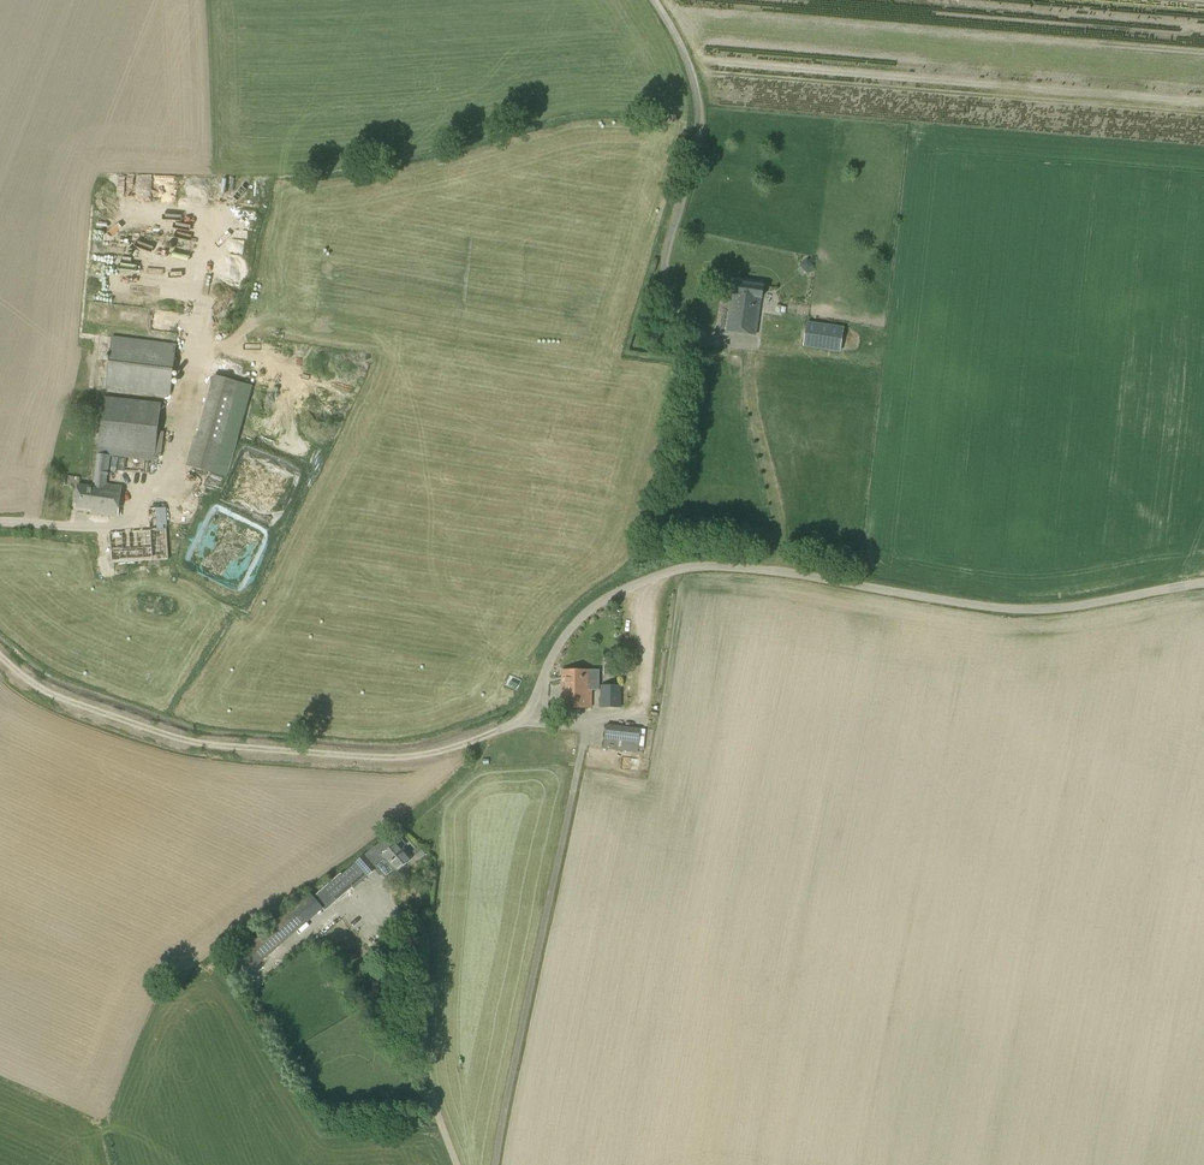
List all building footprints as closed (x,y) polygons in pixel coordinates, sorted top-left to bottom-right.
[(770,299),(772,287),(732,282),(731,292),(733,293),(727,331),(754,335),(759,298),(770,299)] [(844,327),(807,322),(803,347),(840,352),(844,327)] [(170,396),(176,344),(112,336),(106,388),(170,396)] [(158,431),(159,424),(161,403),(104,396),(101,417),(93,485),(79,483),(76,507),(91,509),(90,514),(119,517),(123,485),(107,483),(111,454),(126,456),(124,470),(144,472),(146,458),(155,459),(155,456),(158,431)] [(158,431),(155,456),(161,456),(164,432),(158,431)] [(222,484),(224,477),(211,473),(209,480),(206,479),(204,486),(218,491),(221,484),(222,484)] [(150,567),(149,561),(169,560),(166,508),(148,509),(150,530),(111,532),(113,564),(131,562),(132,568),(150,567)] [(621,675),(621,667),(603,667),(603,675),(621,675)] [(562,670),(562,707),(591,707),(591,694),(591,690),(600,690),(600,670),(591,670),(581,670),(562,670)] [(621,708),(622,685),(601,685),(601,708),(621,708)] [(606,724),(603,748),(621,750),(624,726),(606,724)] [(404,846),(407,844),(402,838),(392,846),(387,840),(383,839),(375,846),(374,846),(342,874),(341,873),(313,897),(325,911),(353,887),(353,888),(356,886),(378,867),(376,864),(384,858),(396,872),(413,857),(404,846)] [(420,859),(426,854),(419,846),(413,852),(420,859)] [(339,956),(347,951),(341,942),(333,947),(339,956)]
